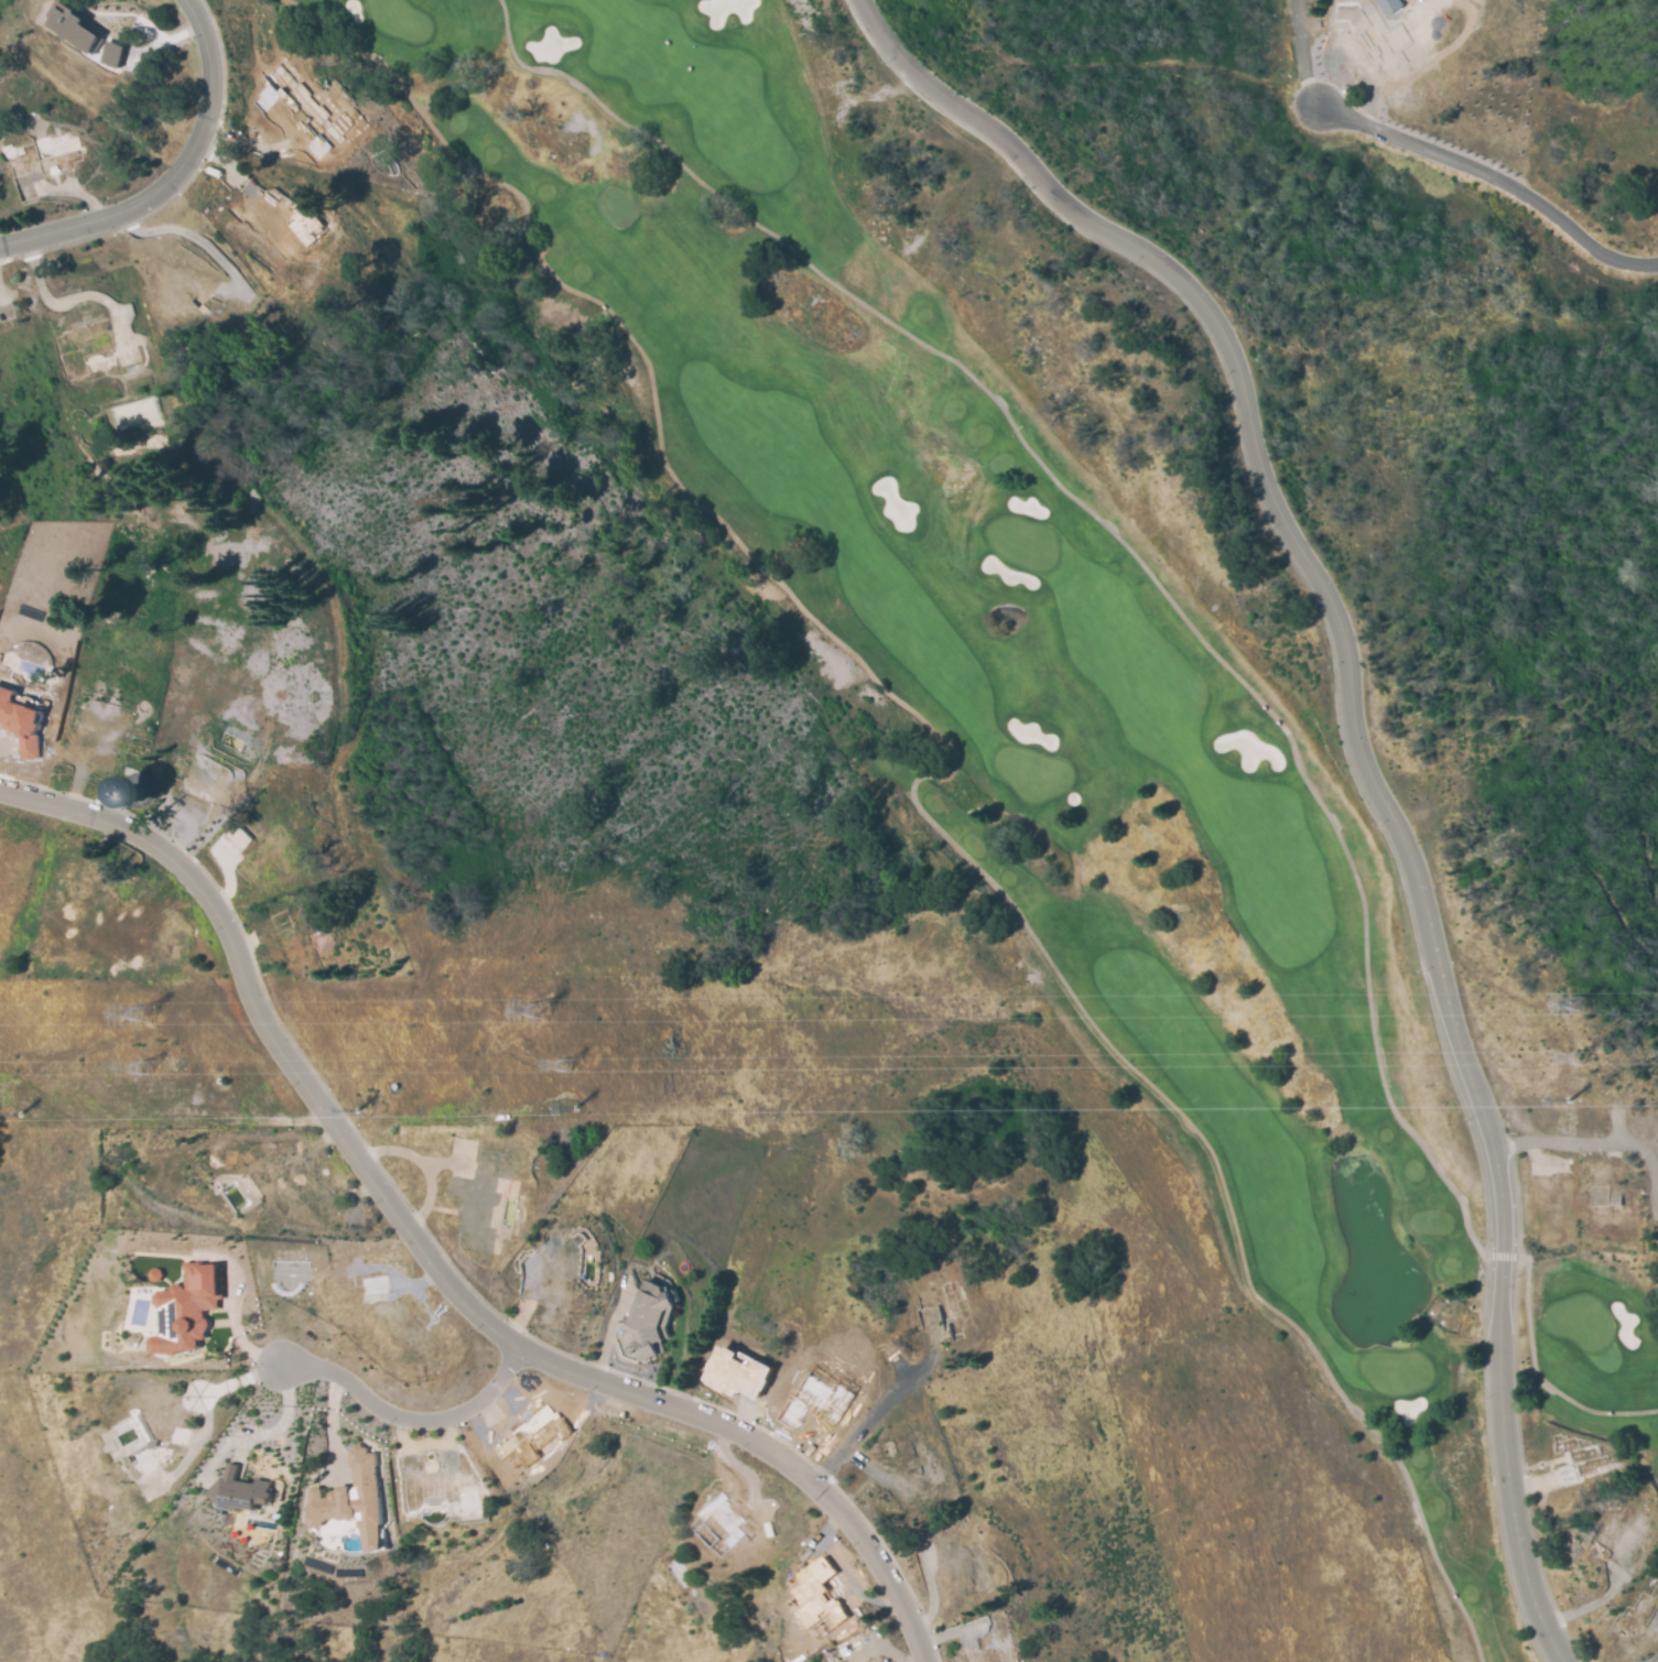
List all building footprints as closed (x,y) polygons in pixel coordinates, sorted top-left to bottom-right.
[(1400,0),(1377,0),(1385,16),(1403,7),(1400,0)] [(58,6),(71,14),(74,9),(87,18),(85,22),(104,35),(90,54),(66,36),(64,37),(45,24),(58,6)] [(107,40),(126,46),(118,68),(99,62),(107,40)] [(277,63),(295,84),(299,82),(308,94),(306,96),(316,107),(318,105),(327,115),(323,119),(327,123),(339,112),(350,124),(338,135),(342,138),(334,145),(325,135),(319,141),(301,119),(304,117),(295,107),(296,106),(285,94),(281,97),(262,76),(277,63)] [(325,229),(303,246),(284,221),(295,213),(293,210),(292,208),(292,207),(292,206),(292,205),(292,204),(293,203),(301,197),(306,204),(325,229)] [(4,721),(0,720),(0,684),(15,688),(10,706),(17,708),(20,699),(29,703),(29,704),(41,708),(36,721),(39,723),(36,728),(34,728),(33,734),(30,732),(28,736),(37,736),(37,739),(37,758),(32,758),(32,759),(24,759),(24,758),(19,758),(19,736),(20,729),(11,727),(10,729),(3,727),(4,721)] [(133,775),(136,776),(138,776),(140,778),(142,780),(143,782),(144,784),(145,786),(147,790),(147,792),(147,795),(145,797),(144,801),(143,803),(142,805),(140,806),(138,807),(136,808),(133,808),(131,808),(129,807),(127,806),(126,805),(123,803),(122,801),(121,799),(121,795),(120,793),(121,790),(121,786),(122,784),(123,782),(126,780),(127,778),(129,776),(131,776),(133,775)] [(189,1261),(189,1263),(202,1261),(202,1264),(217,1262),(220,1294),(217,1294),(218,1308),(204,1310),(204,1316),(205,1316),(206,1318),(207,1321),(208,1323),(208,1325),(207,1328),(206,1329),(205,1329),(206,1338),(198,1339),(199,1346),(196,1346),(196,1349),(178,1350),(180,1353),(172,1354),(172,1350),(165,1351),(158,1353),(152,1347),(152,1339),(156,1334),(164,1334),(162,1314),(161,1306),(155,1302),(154,1295),(160,1291),(171,1289),(171,1286),(174,1283),(180,1282),(184,1286),(185,1288),(187,1288),(186,1284),(185,1284),(184,1278),(186,1278),(185,1269),(184,1269),(183,1262),(184,1261),(189,1261)] [(159,1281),(152,1281),(149,1274),(152,1268),(159,1269),(162,1274),(159,1281)] [(640,1360),(632,1341),(636,1340),(632,1334),(619,1328),(625,1315),(629,1317),(646,1278),(665,1285),(668,1291),(676,1288),(682,1301),(676,1303),(667,1328),(670,1337),(661,1341),(665,1350),(640,1360)] [(723,1348),(728,1351),(729,1350),(737,1354),(743,1353),(751,1357),(752,1355),(759,1358),(758,1360),(771,1368),(766,1379),(767,1380),(762,1388),(761,1387),(757,1395),(741,1388),(741,1389),(740,1389),(739,1390),(738,1390),(737,1390),(736,1390),(735,1392),(735,1391),(734,1393),(726,1389),(725,1391),(707,1382),(708,1380),(706,1378),(723,1348)] [(359,1446),(360,1447),(364,1447),(365,1453),(372,1452),(375,1466),(372,1466),(373,1479),(376,1479),(377,1491),(381,1523),(379,1523),(381,1549),(367,1552),(360,1529),(357,1525),(357,1522),(360,1520),(362,1519),(362,1511),(355,1512),(355,1516),(351,1518),(340,1520),(337,1518),(325,1519),(319,1527),(313,1528),(308,1524),(307,1518),(304,1514),(307,1511),(305,1509),(310,1503),(308,1496),(310,1496),(310,1491),(313,1487),(316,1487),(321,1490),(322,1498),(327,1497),(327,1495),(330,1490),(335,1489),(337,1490),(336,1487),(348,1486),(349,1495),(355,1493),(351,1466),(348,1467),(346,1449),(350,1448),(350,1447),(353,1444),(356,1443),(359,1446)] [(238,1466),(236,1480),(258,1484),(258,1480),(270,1482),(269,1488),(271,1489),(269,1503),(267,1502),(254,1501),(253,1508),(234,1505),(232,1509),(220,1507),(220,1506),(208,1492),(223,1478),(226,1478),(228,1464),(238,1466)] [(835,1573),(823,1556),(788,1581),(816,1619),(823,1614),(827,1620),(829,1618),(835,1627),(846,1619),(821,1584),(835,1573)]
